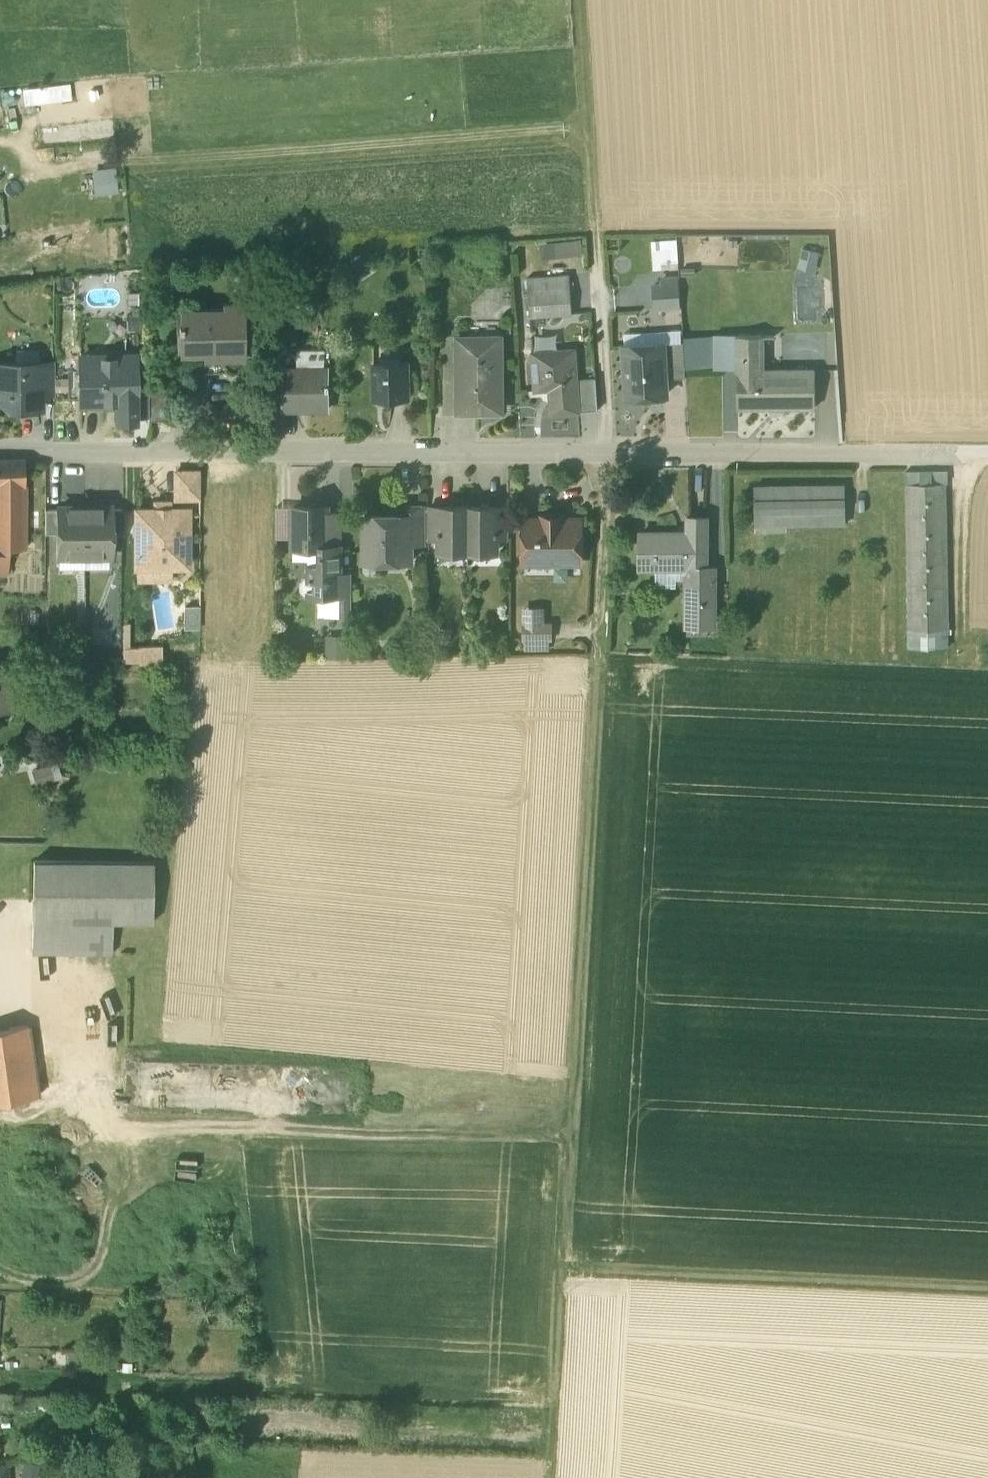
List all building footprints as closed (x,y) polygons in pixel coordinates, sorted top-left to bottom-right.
[(19,100),(69,98),(68,82),(18,84),(19,100)] [(115,166),(90,166),(91,193),(116,192),(115,166)] [(651,238),(652,267),(677,266),(676,237),(651,238)] [(579,239),(540,240),(540,255),(579,253),(579,239)] [(819,252),(801,247),(797,266),(815,270),(819,252)] [(570,265),(571,278),(600,275),(599,263),(570,265)] [(569,274),(527,277),(530,316),(572,313),(569,274)] [(678,277),(662,278),(662,284),(654,284),(655,296),(679,295),(678,277)] [(679,295),(655,296),(656,308),(680,307),(679,295)] [(244,356),(243,302),(222,302),(222,314),(205,314),(205,309),(180,309),(180,324),(178,324),(178,329),(180,329),(180,351),(205,351),(209,351),(211,347),(216,347),(219,351),(223,351),(223,357),(244,356)] [(682,329),(642,332),(643,343),(624,345),(627,396),(666,394),(665,378),(663,342),(683,341),(682,329)] [(642,332),(624,333),(624,345),(643,343),(642,332)] [(683,334),(684,360),(708,359),(707,333),(683,334)] [(760,335),(738,335),(738,356),(761,356),(760,335)] [(500,336),(458,336),(459,410),(477,410),(477,404),(501,404),(500,336)] [(683,341),(663,342),(665,378),(685,377),(683,341)] [(575,348),(531,351),(534,390),(549,389),(550,413),(579,411),(577,379),(578,379),(575,348)] [(136,355),(81,356),(81,403),(117,402),(117,418),(136,418),(136,355)] [(814,370),(761,370),(761,356),(738,356),(738,370),(737,370),(737,407),(814,407),(814,370)] [(408,361),(375,362),(376,398),(409,397),(408,361)] [(1,364),(0,364),(0,400),(6,406),(21,406),(21,408),(41,408),(41,394),(40,363),(1,364)] [(54,363),(40,363),(41,394),(55,394),(54,363)] [(329,408),(328,367),(281,368),(281,408),(329,408)] [(578,379),(577,379),(579,411),(598,410),(596,377),(578,379)] [(175,421),(174,391),(148,391),(149,421),(175,421)] [(501,404),(477,404),(477,410),(459,410),(459,416),(501,416),(501,404)] [(25,461),(0,461),(0,543),(9,544),(25,546),(25,461)] [(200,474),(176,474),(176,499),(200,499),(200,474)] [(946,483),(906,484),(908,629),(947,628),(946,483)] [(844,485),(754,486),(755,524),(845,523),(844,485)] [(401,505),(401,513),(366,513),(365,559),(412,559),(412,541),(424,541),(424,505),(401,505)] [(327,506),(293,506),(293,546),(320,547),(325,546),(327,546),(327,513),(327,510),(327,506)] [(84,507),(58,507),(58,509),(58,533),(58,556),(84,556),(84,507)] [(110,507),(84,507),(84,556),(110,556),(110,533),(110,509),(110,507)] [(440,508),(428,507),(428,537),(440,538),(440,508)] [(468,507),(440,507),(440,538),(440,551),(468,551),(468,507)] [(496,507),(468,507),(468,551),(496,551),(496,538),(496,508),(496,507)] [(508,508),(496,508),(496,538),(508,538),(508,508)] [(58,509),(45,509),(45,533),(58,533),(58,509)] [(124,509),(110,509),(110,533),(124,533),(124,509)] [(188,512),(137,511),(136,567),(188,568),(188,512)] [(339,557),(339,513),(327,513),(327,546),(325,546),(325,557),(339,557)] [(563,515),(542,515),(542,517),(526,517),(526,561),(564,562),(564,555),(581,555),(581,517),(563,517),(563,515)] [(687,536),(660,536),(660,532),(639,532),(638,549),(640,549),(640,566),(684,566),(706,566),(706,564),(706,516),(687,516),(687,536)] [(5,570),(9,544),(0,543),(0,570),(5,570)] [(9,544),(5,570),(0,570),(0,588),(23,589),(23,573),(28,573),(29,548),(25,546),(9,544)] [(325,557),(325,546),(320,547),(320,566),(310,566),(310,577),(306,577),(301,582),(301,590),(306,594),(338,594),(340,594),(340,574),(339,557),(325,557)] [(706,566),(684,566),(684,622),(713,623),(713,564),(706,564),(706,566)] [(351,614),(351,574),(340,574),(340,594),(338,594),(339,614),(351,614)] [(543,612),(524,611),(524,635),(548,636),(548,622),(542,622),(543,612)] [(121,622),(120,659),(159,661),(160,644),(127,643),(128,622),(121,622)] [(15,705),(16,681),(0,681),(0,705),(15,705)] [(153,863),(33,860),(32,919),(112,921),(151,922),(153,863)] [(112,921),(32,919),(31,951),(111,953),(112,921)] [(38,1096),(28,1024),(0,1028),(0,1101),(38,1096)] [(0,1465),(0,1477),(9,1477),(8,1464),(0,1465)]
